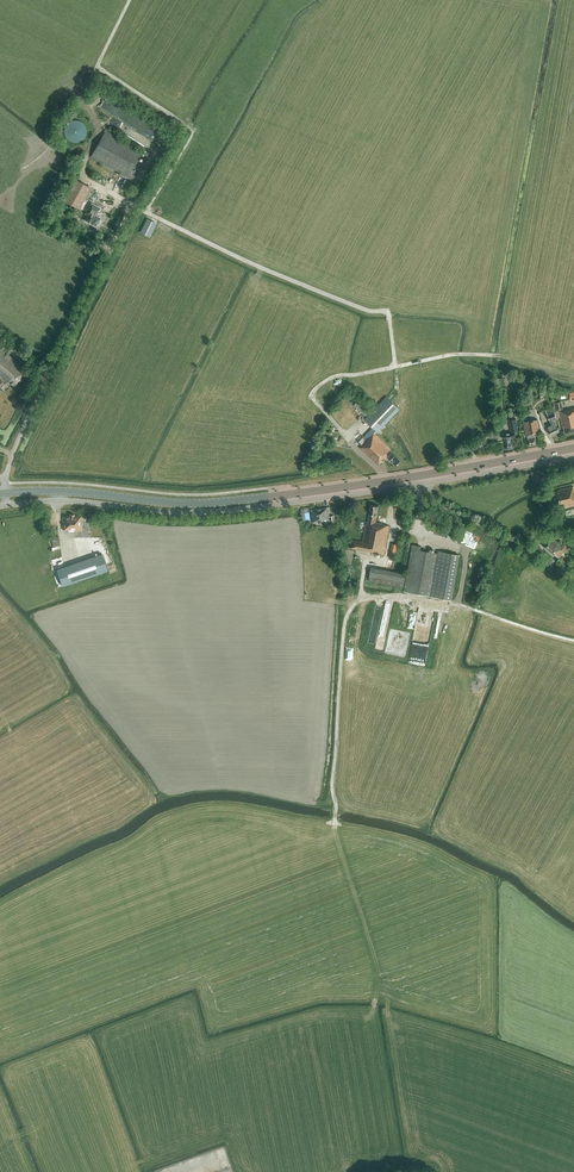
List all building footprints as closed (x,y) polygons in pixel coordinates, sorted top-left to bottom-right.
[(74,142),(75,142),(77,142),(78,142),(79,142),(80,141),(81,141),(82,140),(83,139),(84,138),(85,137),(86,136),(86,135),(86,134),(86,133),(87,132),(87,131),(87,130),(86,129),(86,128),(86,127),(86,126),(85,126),(85,125),(84,124),(84,123),(83,123),(82,122),(81,121),(80,121),(79,120),(78,120),(77,120),(76,120),(75,120),(73,120),(72,120),(70,121),(69,121),(68,122),(68,123),(67,123),(67,124),(66,124),(66,125),(65,126),(65,127),(64,128),(64,129),(64,130),(64,131),(64,132),(64,133),(64,134),(65,135),(65,136),(65,137),(66,137),(66,138),(67,138),(67,139),(68,140),(70,141),(71,141),(72,142),(73,142),(74,142)] [(132,180),(136,173),(132,170),(142,151),(105,131),(91,157),(132,180)] [(80,209),(85,199),(91,188),(84,184),(74,179),(63,200),(80,209)] [(91,204),(84,201),(80,208),(86,212),(85,214),(88,215),(85,220),(96,226),(97,224),(98,225),(101,221),(100,220),(101,218),(96,215),(97,212),(98,213),(100,208),(91,203),(91,204)] [(147,219),(140,232),(150,237),(156,224),(147,219)] [(7,383),(9,381),(15,386),(26,373),(23,370),(24,368),(0,348),(0,377),(7,383)] [(376,430),(378,432),(400,409),(386,396),(364,419),(373,427),(369,432),(372,435),(376,430)] [(354,406),(365,415),(370,409),(359,400),(354,406)] [(572,409),(572,408),(559,410),(562,427),(563,426),(565,433),(573,431),(573,408),(572,409)] [(551,436),(559,432),(553,420),(557,418),(554,411),(547,414),(550,421),(551,424),(547,426),(551,436)] [(507,449),(514,448),(512,438),(515,437),(514,431),(518,430),(516,419),(509,420),(511,432),(504,433),(507,449)] [(536,444),(534,433),(536,433),(536,432),(539,431),(537,419),(523,422),(526,435),(527,435),(529,446),(536,444)] [(376,434),(378,432),(376,430),(372,435),(367,440),(361,446),(360,447),(378,465),(382,461),(383,462),(387,457),(396,465),(401,461),(389,450),(391,449),(376,434)] [(363,435),(357,441),(361,446),(367,440),(363,435)] [(573,505),(573,490),(573,486),(559,489),(559,490),(553,492),(557,508),(563,506),(564,508),(573,505)] [(384,523),(376,522),(379,506),(371,504),(367,522),(366,522),(363,541),(352,539),(350,547),(384,554),(389,526),(384,524),(384,523)] [(330,516),(328,507),(311,510),(313,522),(326,520),(326,526),(335,525),(334,516),(330,516)] [(74,516),(74,515),(69,515),(69,516),(62,516),(63,530),(68,529),(68,531),(70,531),(74,531),(82,531),(82,516),(74,516)] [(561,546),(551,538),(544,546),(555,555),(558,558),(568,546),(564,543),(561,546)] [(395,559),(397,544),(392,543),(389,558),(395,559)] [(438,553),(421,550),(421,546),(412,545),(404,592),(433,596),(452,600),(460,555),(438,551),(438,553)] [(108,570),(102,553),(57,569),(63,586),(108,570)] [(403,587),(406,573),(371,567),(368,580),(403,587)] [(379,636),(385,637),(386,634),(382,634),(383,630),(389,631),(392,613),(384,612),(379,636)]
